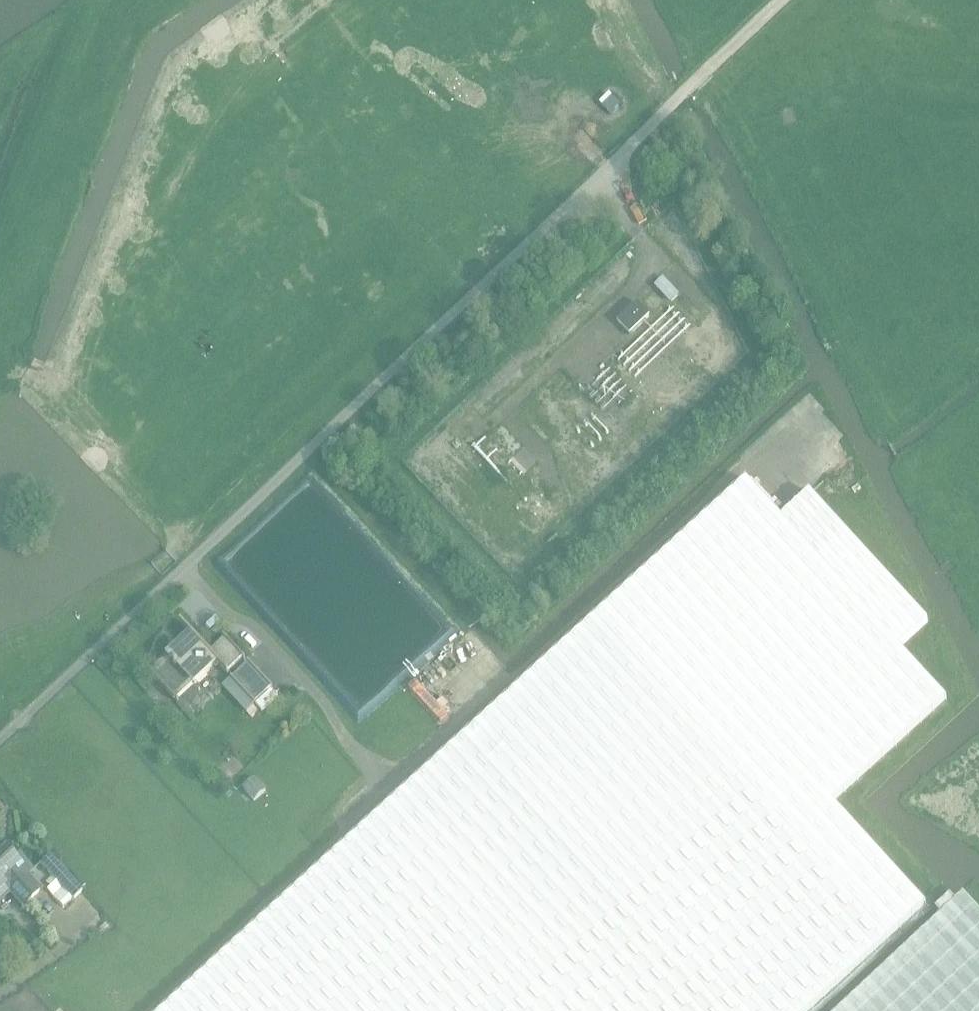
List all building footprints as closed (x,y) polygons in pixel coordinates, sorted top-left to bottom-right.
[(653,314),(641,300),(620,320),(633,333),(653,314)] [(165,1010),(812,1010),(869,960),(903,928),(926,905),(833,801),(946,699),(900,647),(927,622),(810,493),(781,519),(746,481),(165,1010)] [(226,672),(244,656),(226,637),(209,652),(193,635),(167,659),(163,660),(160,662),(158,664),(156,666),(155,670),(151,674),(173,697),(191,679),(194,683),(216,662),(226,672)] [(230,675),(228,676),(253,704),(255,703),(255,701),(270,688),(271,688),(272,686),(247,660),(246,660),(246,662),(231,675),(230,675)] [(254,705),(246,712),(251,717),(259,711),(254,705)] [(254,778),(243,788),(254,801),(266,790),(255,777),(254,778)] [(40,889),(27,875),(32,871),(5,841),(0,846),(0,900),(8,893),(21,907),(40,889)] [(50,855),(40,863),(52,876),(72,898),(73,899),(82,890),(50,855)] [(52,876),(45,882),(50,887),(47,890),(63,907),(72,898),(52,876)] [(837,1010),(978,1010),(978,914),(961,895),(953,902),(837,1010)]
